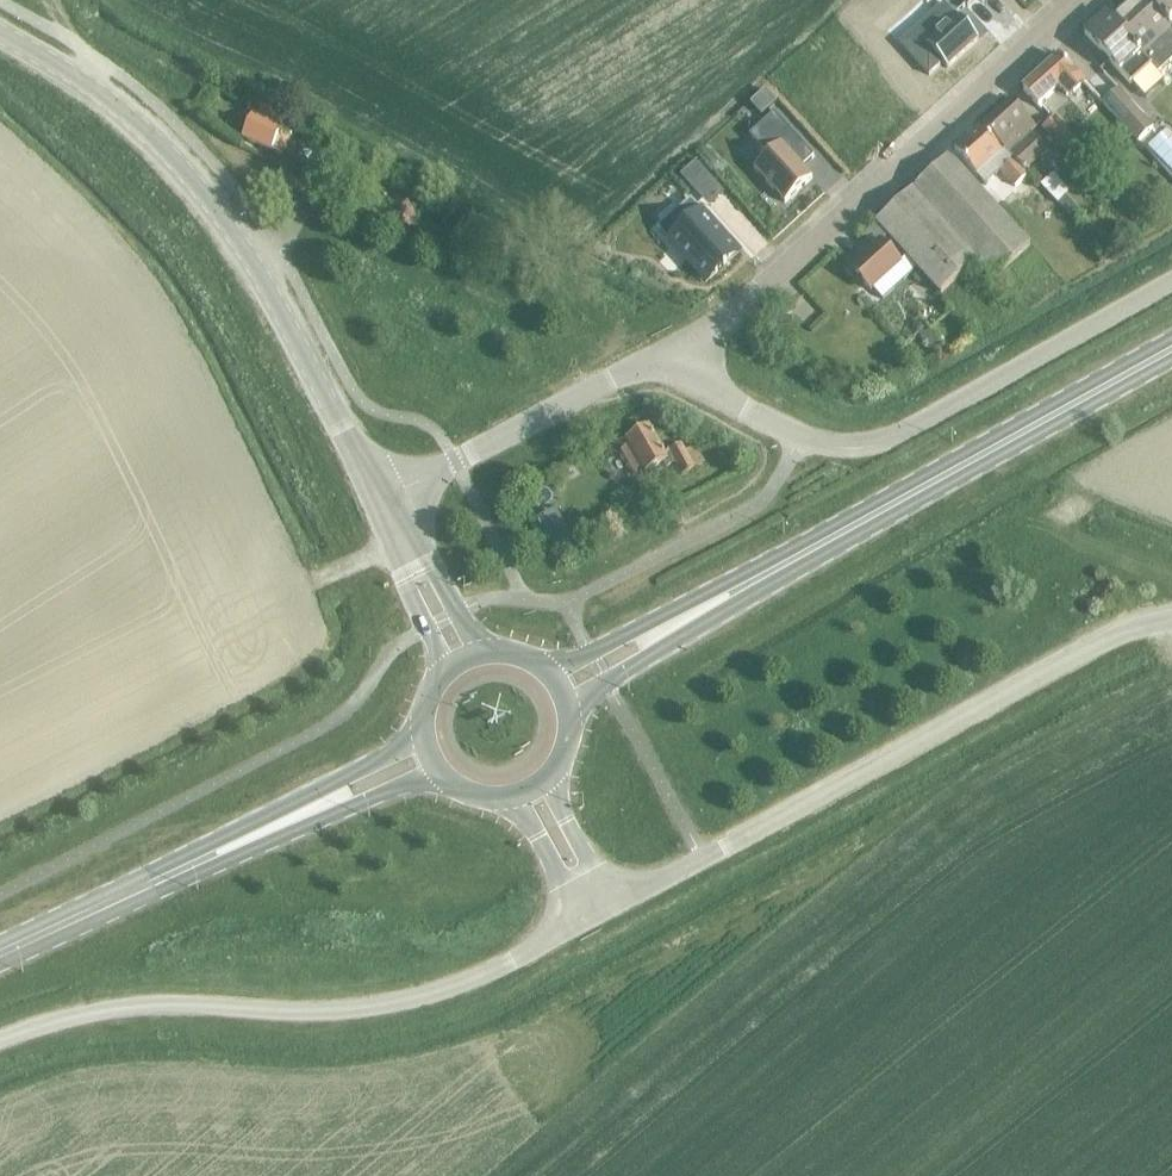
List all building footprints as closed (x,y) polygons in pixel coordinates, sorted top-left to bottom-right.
[(967,9),(977,0),(958,0),(967,9)] [(1128,12),(1171,60),(1171,0),(1140,0),(1128,12)] [(944,5),(899,46),(928,77),(941,65),(946,70),(978,42),(944,5)] [(1128,12),(1113,25),(1105,16),(1084,35),(1130,85),(1149,67),(1157,75),(1171,61),(1171,60),(1128,12)] [(1065,97),(1080,83),(1057,59),(1029,84),(1030,86),(1023,93),(1037,108),(1058,89),(1065,97)] [(204,112),(215,95),(207,90),(197,107),(204,112)] [(764,91),(750,104),(761,117),(775,104),(764,91)] [(1151,130),(1116,92),(1102,105),(1137,143),(1151,130)] [(1004,151),(1012,161),(1024,174),(1046,153),(1029,134),(1035,129),(1010,102),(982,127),(1004,151)] [(281,157),(291,135),(277,129),(282,119),(260,108),(255,119),(251,118),(242,138),(281,157)] [(773,115),(748,137),(767,158),(753,171),(784,204),(811,179),(801,169),(813,158),(773,115)] [(1063,154),(1074,144),(1053,120),(1042,131),(1063,154)] [(978,131),(952,154),(975,179),(983,188),(999,173),(1015,191),(1027,180),(1011,162),(1012,161),(1004,151),(1000,155),(978,131)] [(875,224),(875,225),(905,260),(911,266),(914,271),(923,280),(938,297),(974,264),(991,282),(1028,248),(947,159),(875,224)] [(695,164),(681,176),(688,185),(700,185),(707,178),(708,178),(695,164)] [(1098,171),(1089,179),(1103,194),(1111,186),(1098,171)] [(1050,177),(1038,188),(1055,206),(1067,194),(1050,177)] [(1064,199),(1056,206),(1072,222),(1079,215),(1064,199)] [(678,212),(658,230),(668,242),(705,283),(716,273),(717,272),(717,273),(723,268),(722,267),(738,253),(714,227),(700,212),(690,201),(677,212),(678,212)] [(768,210),(760,218),(768,226),(776,219),(768,210)] [(873,250),(849,272),(868,293),(872,289),(881,300),(914,271),(911,266),(905,260),(875,225),(875,226),(863,237),(873,250)] [(777,315),(773,331),(789,335),(792,318),(777,315)] [(628,446),(621,450),(635,473),(641,469),(645,475),(663,464),(666,469),(671,466),(675,464),(682,476),(702,464),(693,448),(685,453),(682,447),(669,454),(665,457),(649,429),(626,442),(628,446)]
